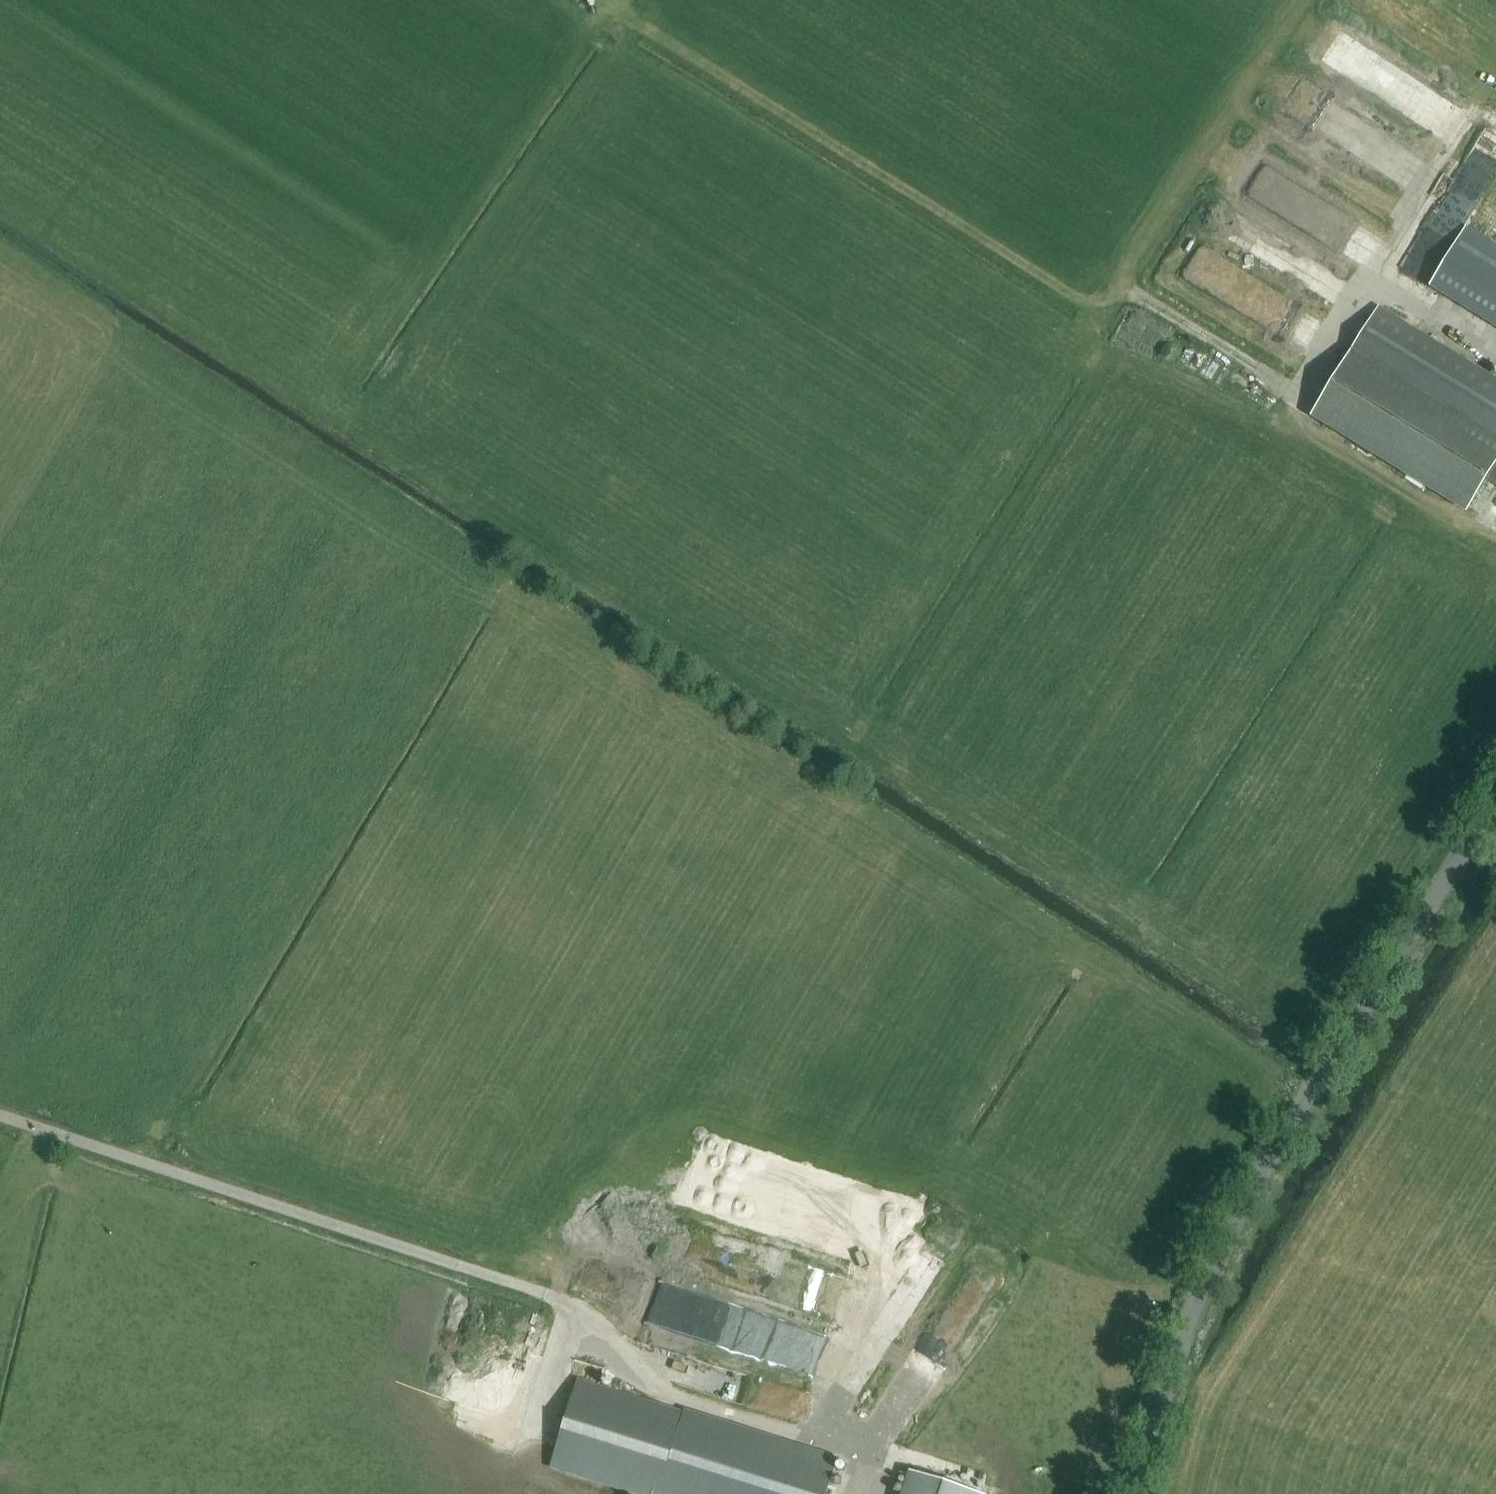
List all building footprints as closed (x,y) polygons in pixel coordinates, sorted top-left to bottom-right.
[(1466,226),(1429,286),(1495,327),(1495,245),(1466,226)] [(1317,407),(1472,503),(1486,479),(1495,485),(1495,380),(1378,307),(1317,407)] [(682,1414),(577,1381),(550,1467),(634,1493),(635,1492),(640,1493),(826,1493),(837,1458),(684,1409),(682,1414)] [(909,1471),(902,1493),(978,1493),(909,1471)]
